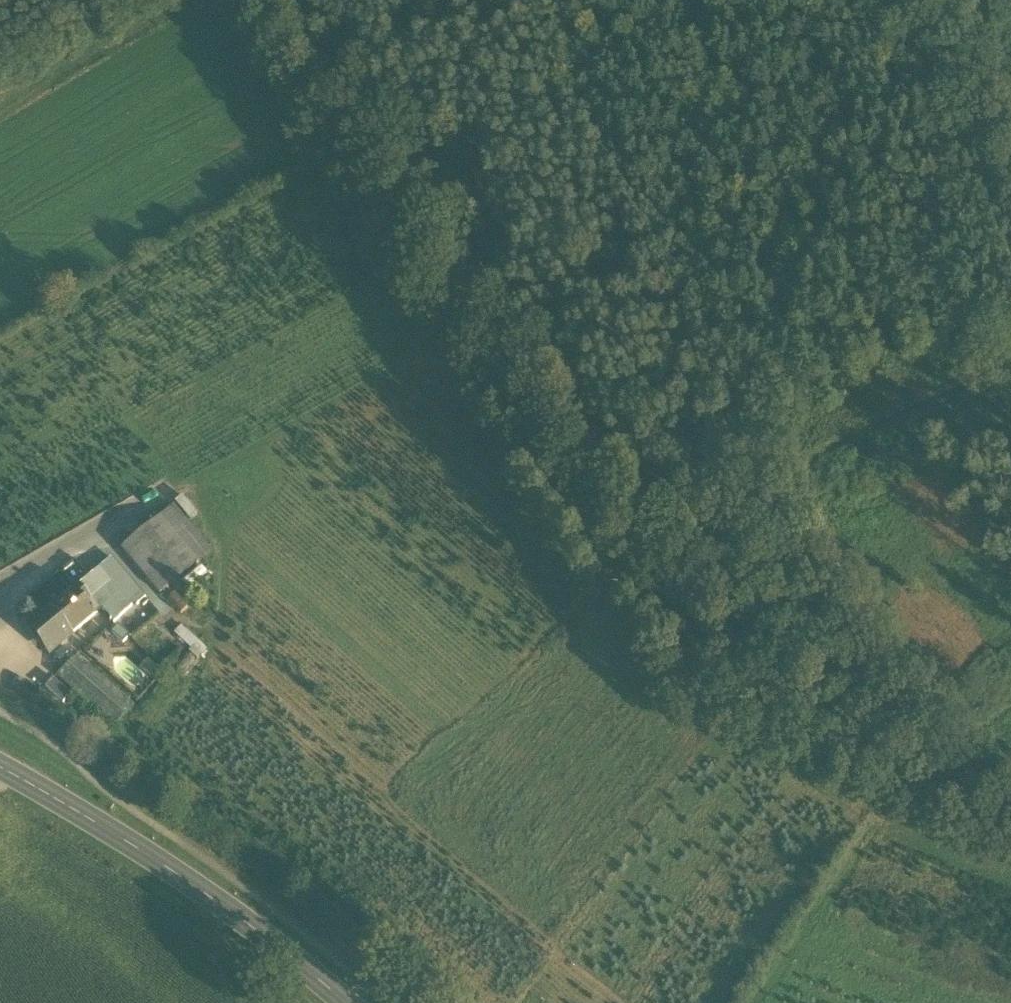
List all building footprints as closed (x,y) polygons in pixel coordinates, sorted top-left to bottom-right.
[(160,521),(199,567),(213,555),(174,509),(160,521)] [(121,553),(160,599),(199,567),(160,521),(121,553)] [(142,598),(136,591),(113,565),(101,574),(101,573),(80,589),(90,602),(85,606),(95,618),(101,612),(113,626),(134,606),(134,605),(142,598)] [(78,589),(51,613),(72,637),(95,618),(85,606),(90,602),(80,589),(79,589),(79,590),(78,589)] [(52,656),(72,637),(51,613),(30,630),(52,656)] [(174,637),(191,651),(188,654),(198,663),(208,652),(182,629),(174,637)] [(56,679),(115,731),(134,708),(78,658),(56,679)] [(46,691),(64,706),(71,698),(53,682),(46,691)]
